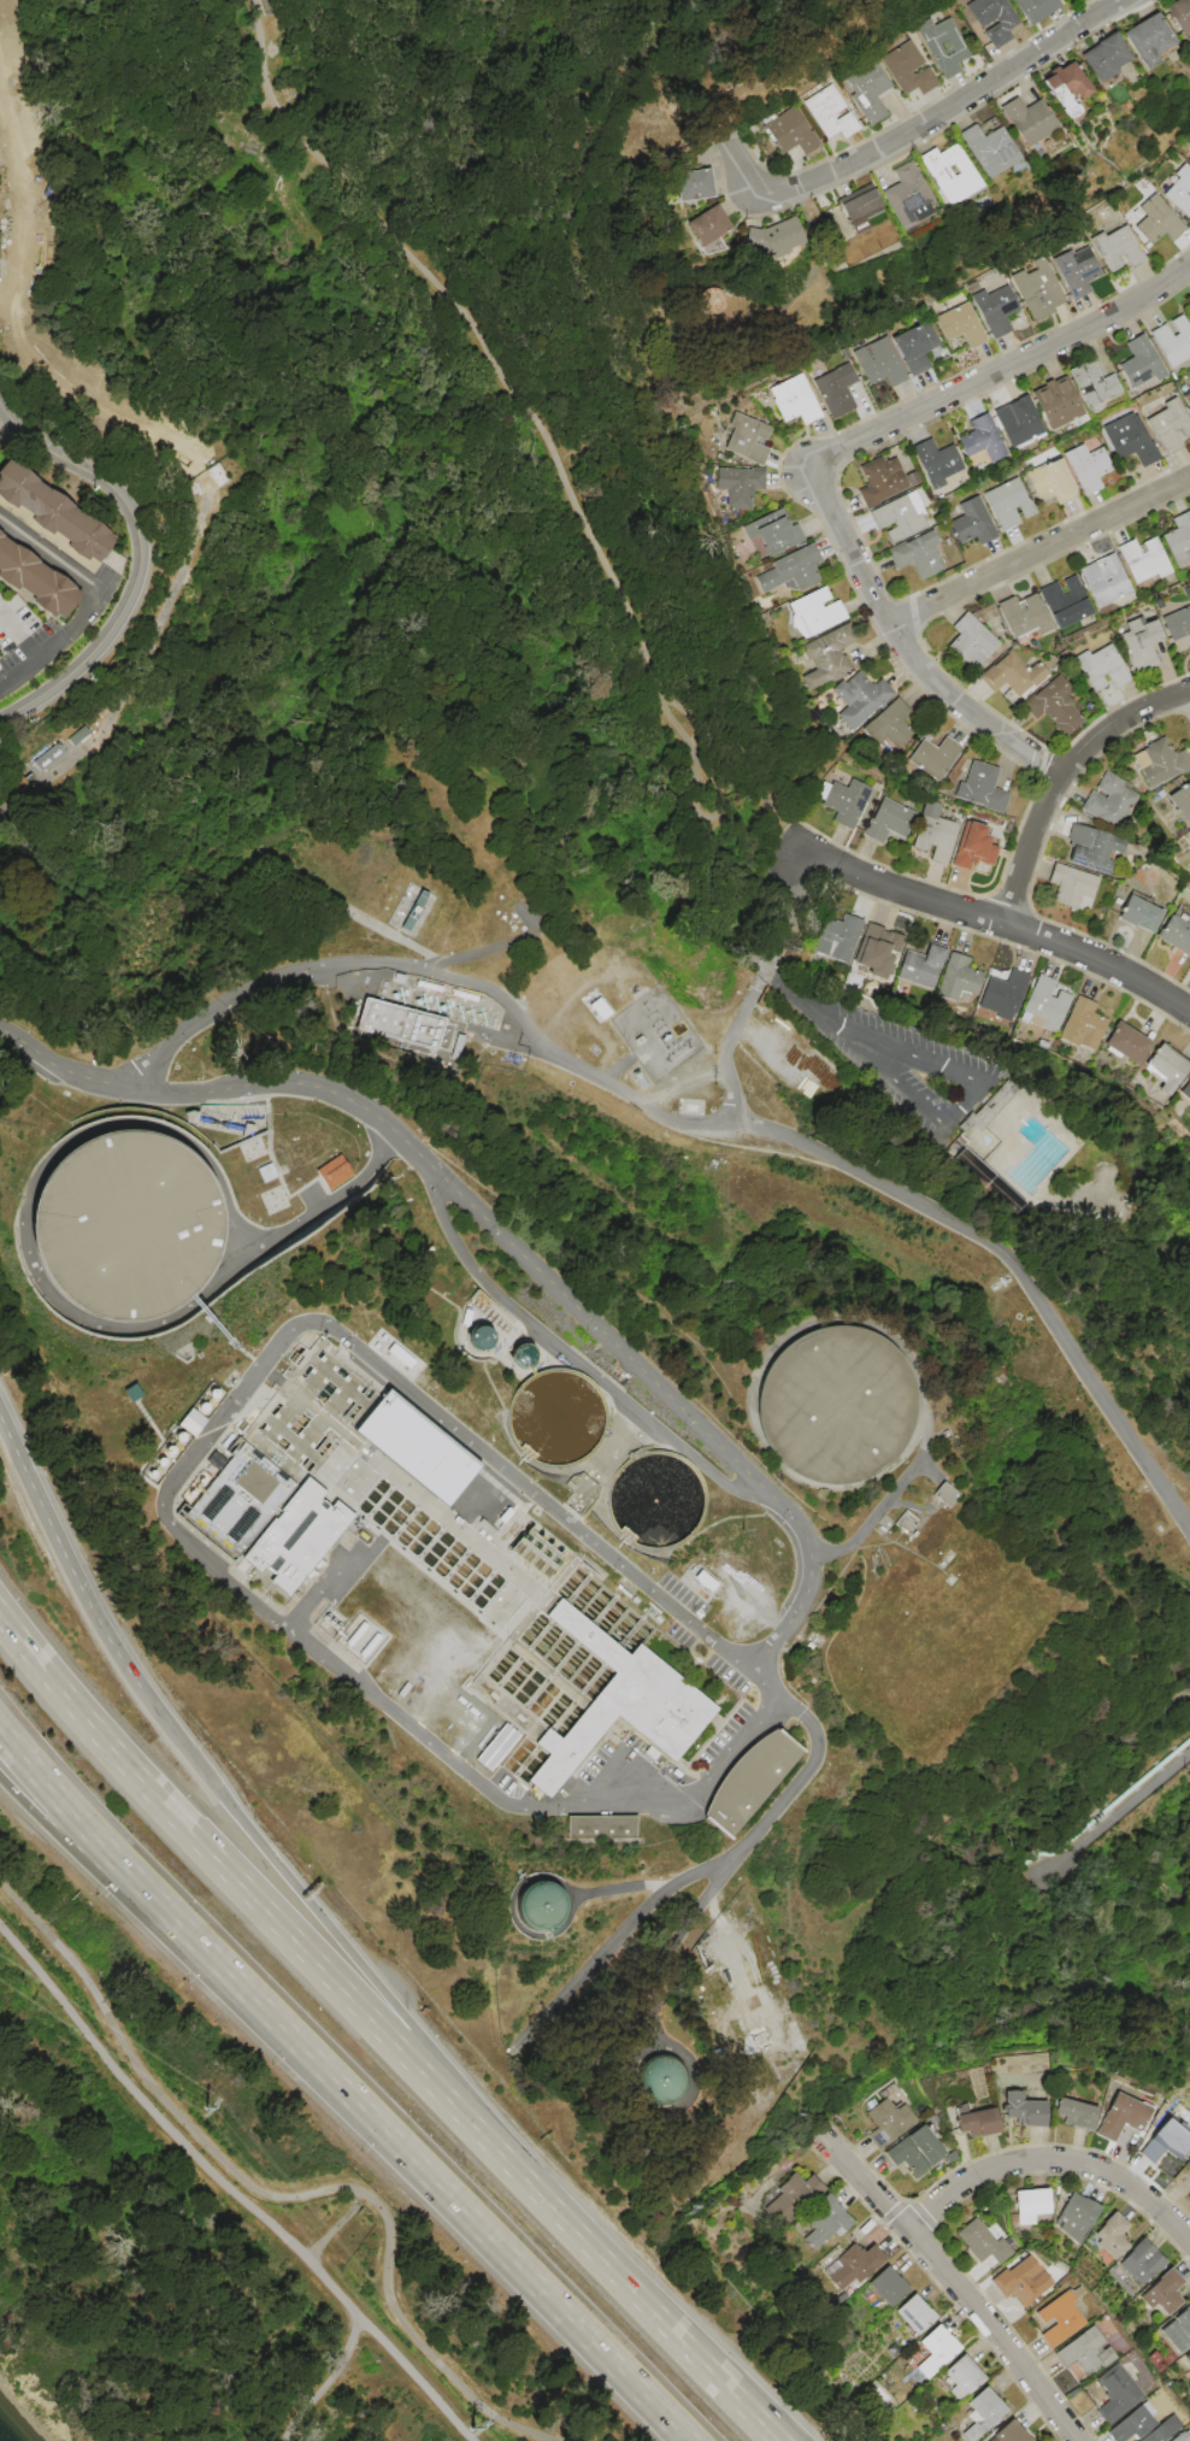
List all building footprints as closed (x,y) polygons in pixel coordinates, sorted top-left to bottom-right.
[(265,14),(260,0),(274,0),(277,11),(265,14)] [(966,5),(973,0),(1005,0),(1019,23),(1007,30),(1012,39),(994,49),(983,31),(997,23),(995,19),(980,28),(966,5)] [(1027,28),(1009,0),(1057,0),(1061,6),(1027,28)] [(1162,8),(1175,0),(1189,0),(1189,37),(1182,42),(1162,8)] [(1123,33),(1156,12),(1176,42),(1155,55),(1159,61),(1145,70),(1123,33)] [(915,25),(930,18),(935,25),(950,17),(971,55),(956,63),(961,71),(944,81),(915,25)] [(1079,54),(1096,43),(1096,42),(1114,30),(1121,42),(1131,58),(1115,69),(1118,71),(1098,83),(1088,65),(1086,66),(1079,54)] [(911,40),(939,83),(921,95),(915,88),(903,95),(880,59),(911,40)] [(876,59),(892,86),(876,96),(888,114),(870,127),(849,96),(852,95),(842,80),(876,59)] [(1072,60),(1091,92),(1076,101),(1078,105),(1080,104),(1084,108),(1077,113),(1077,114),(1066,120),(1064,118),(1065,117),(1064,114),(1062,116),(1059,108),(1048,90),(1045,92),(1041,81),(1043,80),(1041,77),(1048,72),(1047,71),(1056,65),(1059,69),(1072,60)] [(802,101),(832,82),(848,106),(833,114),(836,120),(850,111),(855,119),(856,123),(858,122),(861,128),(843,139),(838,131),(826,139),(802,101)] [(998,107),(1017,96),(1024,108),(1039,99),(1058,128),(1024,148),(998,107)] [(794,106),(820,146),(803,157),(796,145),(780,155),(767,134),(766,134),(761,127),(794,106)] [(958,133),(974,123),(982,136),(998,125),(1024,166),(1011,175),(1006,166),(985,178),(958,133)] [(955,142),(982,186),(948,206),(918,157),(935,147),(937,153),(955,142)] [(911,160),(931,201),(927,204),(932,213),(901,229),(880,192),(897,182),(891,170),(911,160)] [(1185,163),(1189,167),(1189,224),(1161,198),(1179,177),(1174,173),(1185,163)] [(709,169),(713,196),(677,202),(673,173),(709,169)] [(871,183),(884,210),(866,218),(871,228),(855,236),(837,200),(871,183)] [(1155,193),(1162,201),(1162,202),(1182,223),(1182,222),(1188,228),(1172,242),(1164,233),(1149,246),(1125,219),(1155,193)] [(683,224),(715,204),(731,228),(717,236),(725,248),(703,254),(683,224)] [(795,216),(805,242),(789,248),(790,252),(762,263),(758,251),(748,254),(742,237),(795,216)] [(1126,224),(1147,259),(1131,267),(1123,254),(1117,258),(1121,266),(1109,273),(1089,237),(1103,230),(1106,236),(1126,224)] [(1089,246),(1102,275),(1088,282),(1091,292),(1072,300),(1053,259),(1073,249),(1074,253),(1089,246)] [(1044,255),(1067,301),(1053,308),(1054,311),(1033,322),(1012,276),(1025,270),(1027,275),(1037,270),(1033,261),(1044,255)] [(985,289),(989,295),(1008,284),(1021,308),(1006,317),(1013,330),(994,340),(972,296),(985,289)] [(721,289),(696,289),(695,311),(720,312),(721,289)] [(968,301),(989,341),(971,351),(962,334),(947,342),(935,318),(968,301)] [(1189,328),(1189,358),(1170,370),(1149,333),(1165,323),(1172,336),(1177,334),(1170,320),(1180,313),(1189,328)] [(892,337),(931,319),(942,345),(925,352),(931,366),(911,376),(892,337)] [(1143,334),(1168,376),(1149,387),(1145,381),(1130,389),(1115,366),(1132,357),(1125,343),(1143,334)] [(888,335),(908,378),(888,388),(884,378),(868,386),(853,352),(888,335)] [(1068,371),(1092,359),(1101,378),(1113,373),(1121,393),(1086,410),(1068,371)] [(813,381),(835,370),(835,369),(849,361),(859,381),(846,387),(856,407),(831,419),(813,381)] [(803,375),(823,414),(803,424),(799,414),(783,422),(773,400),(774,399),(770,389),(795,376),(796,378),(803,375)] [(1031,393),(1044,386),(1043,383),(1051,378),(1053,382),(1066,375),(1083,408),(1084,408),(1090,420),(1059,436),(1055,428),(1050,430),(1031,393)] [(1180,394),(1189,411),(1189,388),(1180,394)] [(1177,395),(1189,419),(1189,435),(1185,437),(1179,428),(1174,430),(1184,446),(1166,457),(1145,419),(1166,407),(1164,404),(1177,395)] [(992,411),(1012,402),(1015,408),(1030,401),(1045,433),(1011,449),(992,411)] [(1101,428),(1136,410),(1151,441),(1153,441),(1161,459),(1142,469),(1135,452),(1117,460),(1101,428)] [(988,412),(1007,454),(989,463),(983,449),(966,457),(956,437),(972,430),(967,420),(988,412)] [(762,465),(732,453),(747,417),(777,429),(771,443),(765,440),(762,446),(768,448),(762,465)] [(912,447),(931,437),(938,451),(953,443),(964,467),(943,478),(947,484),(933,492),(912,447)] [(1062,453),(1083,443),(1088,453),(1102,447),(1113,470),(1098,477),(1103,488),(1084,498),(1062,453)] [(896,457),(901,467),(900,467),(903,476),(915,471),(920,482),(879,501),(880,502),(866,510),(858,490),(867,486),(858,466),(882,455),(882,458),(883,458),(884,461),(896,457)] [(1060,458),(1078,496),(1058,506),(1053,495),(1038,502),(1024,472),(1044,463),(1045,465),(1060,458)] [(4,502),(0,498),(0,469),(7,459),(13,463),(26,470),(37,481),(49,490),(51,489),(64,498),(73,506),(73,507),(86,516),(100,523),(110,533),(110,534),(116,537),(98,563),(90,557),(88,560),(76,554),(66,545),(69,541),(54,530),(52,534),(40,529),(30,519),(34,516),(18,505),(16,508),(4,502)] [(765,469),(764,489),(754,489),(754,492),(752,492),(750,510),(726,508),(727,490),(715,489),(717,480),(715,480),(717,467),(750,470),(752,467),(765,469)] [(982,494),(1018,476),(1030,500),(1031,499),(1037,512),(1024,518),(1018,506),(1014,508),(1021,523),(1001,533),(982,494)] [(868,512),(915,489),(923,504),(912,508),(915,516),(921,512),(929,525),(890,545),(884,531),(896,525),(894,522),(877,530),(868,512)] [(978,495),(998,537),(979,546),(974,537),(959,545),(948,522),(964,514),(959,504),(978,495)] [(741,527),(783,507),(791,525),(796,523),(805,540),(767,558),(766,554),(756,559),(741,527)] [(1170,519),(1189,508),(1189,562),(1177,569),(1160,536),(1174,529),(1170,519)] [(885,551),(905,541),(906,543),(932,529),(939,542),(933,546),(945,569),(920,581),(911,561),(895,570),(885,551)] [(17,590),(0,578),(0,532),(4,535),(2,536),(14,546),(16,545),(29,552),(40,561),(39,563),(51,571),(51,570),(65,578),(75,587),(75,588),(81,593),(64,617),(55,612),(53,616),(42,610),(31,600),(34,596),(19,586),(17,590)] [(1132,583),(1155,574),(1157,577),(1169,572),(1154,536),(1137,543),(1134,538),(1116,546),(1132,583)] [(813,542),(823,561),(813,566),(820,581),(815,583),(817,587),(801,594),(799,590),(785,589),(783,583),(760,594),(753,578),(774,567),(772,563),(813,542)] [(1079,569),(1113,552),(1132,592),(1135,598),(1131,602),(1124,606),(1118,606),(1111,602),(1098,608),(1079,569)] [(1038,589),(1055,581),(1062,594),(1067,592),(1062,580),(1074,575),(1092,612),(1056,629),(1038,589)] [(789,604),(825,586),(830,598),(820,604),(823,608),(838,600),(847,617),(803,639),(800,634),(795,628),(791,628),(791,616),(794,614),(789,604)] [(996,604),(1013,596),(1015,601),(1035,593),(1051,629),(1038,636),(1036,630),(1012,641),(996,604)] [(1161,617),(1189,605),(1189,641),(1188,635),(1172,642),(1161,617)] [(948,646),(959,634),(952,627),(966,611),(1000,642),(974,669),(967,663),(966,664),(948,646)] [(1118,635),(1129,631),(1125,623),(1142,616),(1144,623),(1155,619),(1164,639),(1150,645),(1161,667),(1136,678),(1118,635)] [(801,676),(814,670),(802,645),(850,622),(859,640),(840,649),(842,655),(843,655),(850,669),(844,672),(846,676),(832,682),(831,678),(808,689),(801,676)] [(1073,658),(1088,649),(1090,654),(1111,643),(1130,678),(1115,687),(1108,672),(1101,676),(1106,684),(1092,692),(1073,658)] [(978,677),(989,669),(988,667),(991,664),(992,665),(1007,653),(1006,652),(1011,648),(1027,669),(1035,663),(1036,664),(1039,661),(1050,674),(1035,687),(1031,683),(1015,696),(1003,683),(992,693),(978,677)] [(832,689),(843,680),(846,682),(859,670),(871,684),(873,682),(874,684),(880,678),(895,694),(853,731),(837,714),(847,706),(832,689)] [(1021,704),(1033,694),(1035,695),(1059,675),(1072,690),(1067,695),(1072,701),(1070,704),(1084,720),(1064,737),(1053,725),(1054,724),(1045,713),(1044,714),(1042,713),(1035,718),(1021,704)] [(864,728),(899,696),(912,712),(903,720),(914,733),(896,748),(885,736),(877,743),(864,728)] [(908,759),(924,739),(937,748),(945,736),(962,747),(938,781),(908,759)] [(1184,749),(1189,761),(1189,768),(1150,789),(1133,755),(1143,749),(1143,748),(1147,747),(1145,746),(1164,736),(1172,752),(1176,751),(1177,753),(1184,749)] [(58,741),(33,760),(40,771),(65,751),(58,741)] [(972,760),(997,767),(991,787),(1008,793),(1002,814),(983,808),(984,806),(954,796),(959,782),(965,783),(972,760)] [(1080,808),(1091,792),(1106,800),(1108,794),(1096,787),(1106,770),(1125,782),(1123,787),(1138,796),(1118,831),(1080,808)] [(817,796),(825,782),(831,786),(833,781),(848,788),(853,778),(873,789),(852,830),(830,819),(837,807),(817,796)] [(1167,796),(1189,781),(1189,825),(1188,827),(1167,796)] [(862,835),(871,818),(872,818),(883,796),(918,813),(906,839),(888,830),(882,845),(862,835)] [(926,800),(942,805),(938,817),(959,823),(945,865),(930,860),(935,846),(927,843),(925,851),(912,847),(926,800)] [(966,820),(970,822),(970,820),(986,827),(984,835),(990,836),(988,843),(996,846),(990,866),(976,861),(976,864),(971,861),(968,870),(952,864),(966,820)] [(1072,823),(1120,836),(1115,852),(1113,852),(1111,860),(1112,860),(1108,874),(1068,861),(1072,848),(1067,847),(1070,840),(1067,840),(1072,823)] [(1043,898),(1055,863),(1098,878),(1091,898),(1080,894),(1074,908),(1043,898)] [(422,890),(430,894),(423,906),(425,907),(418,920),(416,919),(408,931),(401,927),(422,890)] [(1118,918),(1130,895),(1162,912),(1150,934),(1135,925),(1135,927),(1118,918)] [(1172,913),(1189,924),(1189,957),(1155,936),(1161,928),(1170,916),(1171,917),(1172,913)] [(813,951),(826,917),(841,922),(843,914),(862,922),(847,964),(813,951)] [(854,963),(868,922),(883,928),(883,930),(890,934),(891,931),(908,936),(892,977),(886,975),(884,980),(868,974),(871,969),(854,963)] [(897,977),(907,949),(926,955),(930,943),(947,949),(932,990),(897,977)] [(950,952),(971,958),(967,967),(983,972),(976,996),(960,990),(956,1001),(936,995),(950,952)] [(978,1007),(990,970),(995,971),(995,969),(1008,974),(1011,969),(1030,975),(1014,1019),(978,1007)] [(1023,1011),(1041,975),(1055,981),(1049,996),(1055,999),(1059,990),(1072,996),(1055,1033),(1043,1027),(1047,1022),(1023,1011)] [(1078,995),(1097,1004),(1092,1013),(1107,1019),(1094,1051),(1079,1043),(1078,1046),(1060,1037),(1078,995)] [(363,998),(405,1007),(403,1012),(436,1019),(437,1016),(443,1017),(436,1051),(354,1031),(363,998)] [(600,999),(611,1012),(602,1019),(590,1005),(600,999)] [(1103,1043),(1118,1020),(1151,1042),(1137,1065),(1120,1054),(1118,1058),(1106,1049),(1108,1047),(1103,1043)] [(1161,1042),(1189,1063),(1189,1065),(1167,1096),(1157,1089),(1166,1078),(1145,1064),(1161,1042)] [(1179,1093),(1189,1080),(1189,1102),(1179,1093)] [(995,1107),(1012,1097),(1004,1085),(988,1095),(995,1107)] [(64,1299),(42,1274),(31,1242),(30,1210),(41,1178),(61,1153),(90,1136),(123,1129),(152,1133),(179,1146),(201,1167),(216,1194),(220,1223),(216,1253),(202,1280),(188,1295),(182,1301),(155,1316),(125,1321),(93,1314),(64,1299)] [(314,1170),(337,1153),(353,1175),(329,1192),(314,1170)] [(472,1346),(470,1343),(467,1340),(467,1335),(469,1331),(472,1328),(475,1327),(479,1325),(483,1325),(487,1328),(489,1330),(490,1334),(491,1337),(490,1341),(489,1345),(487,1347),(483,1348),(479,1349),(475,1348),(472,1346)] [(758,1405),(762,1430),(773,1452),(794,1470),(819,1481),(847,1482),(873,1475),(895,1458),(909,1435),(915,1408),(912,1381),(900,1357),(882,1340),(860,1329),(836,1325),(811,1329),(789,1341),(772,1359),(761,1381),(758,1405)] [(182,1513),(228,1458),(220,1452),(232,1437),(238,1443),(252,1428),(237,1416),(261,1387),(271,1394),(290,1372),(281,1365),(302,1339),(307,1343),(313,1336),(330,1349),(325,1354),(376,1395),(307,1481),(320,1492),(313,1499),(324,1507),(330,1501),(353,1519),(344,1530),(354,1539),(344,1551),(331,1540),(284,1598),(182,1513)] [(387,1388),(352,1430),(443,1505),(477,1464),(387,1388)] [(933,1495),(943,1482),(959,1495),(949,1508),(933,1495)] [(895,1524),(905,1511),(920,1522),(909,1535),(895,1524)] [(506,1556),(545,1581),(563,1553),(523,1528),(506,1556)] [(526,1780),(546,1757),(530,1743),(543,1728),(559,1741),(614,1675),(542,1614),(556,1596),(629,1657),(638,1645),(717,1710),(672,1763),(617,1716),(548,1798),(526,1780)] [(518,1734),(504,1722),(474,1759),(489,1771),(518,1734)] [(702,1819),(703,1812),(708,1798),(729,1765),(753,1742),(772,1729),(777,1734),(800,1754),(729,1841),(702,1819)] [(565,1818),(634,1817),(634,1836),(566,1837),(565,1818)] [(517,1919),(524,1925),(532,1929),(542,1929),(552,1925),(558,1918),(561,1908),(561,1899),(558,1890),(550,1883),(541,1880),(531,1881),(523,1884),(516,1892),(512,1900),(513,1910),(517,1919)] [(640,2094),(646,2100),(655,2104),(665,2104),(673,2100),(681,2093),(684,2083),(684,2074),(679,2065),(673,2059),(664,2055),(654,2055),(646,2059),(638,2066),(635,2075),(635,2084),(640,2094)] [(1005,2090),(1021,2092),(1021,2100),(1045,2101),(1044,2125),(1024,2125),(1023,2124),(1019,2125),(1014,2123),(1014,2118),(1005,2118),(1005,2112),(1000,2112),(1001,2105),(1005,2105),(1005,2090)] [(1095,2134),(1106,2111),(1107,2112),(1115,2093),(1150,2108),(1139,2131),(1123,2123),(1114,2143),(1095,2134)] [(1054,2113),(1056,2104),(1058,2104),(1060,2098),(1097,2108),(1090,2134),(1061,2125),(1064,2117),(1054,2113)] [(868,2135),(877,2128),(865,2113),(884,2099),(894,2111),(902,2104),(917,2122),(879,2149),(868,2135)] [(955,2116),(992,2107),(998,2133),(970,2139),(968,2131),(959,2133),(955,2116)] [(1137,2152),(1167,2117),(1189,2134),(1183,2140),(1188,2143),(1177,2155),(1167,2148),(1153,2165),(1137,2152)] [(885,2153),(921,2125),(943,2153),(930,2164),(931,2166),(915,2178),(902,2160),(895,2166),(885,2153)] [(767,2205),(780,2193),(776,2187),(794,2172),(802,2182),(811,2175),(823,2189),(782,2224),(767,2205)] [(1015,2192),(1048,2188),(1050,2214),(1033,2216),(1035,2224),(1018,2225),(1015,2192)] [(1054,2225),(1072,2192),(1100,2207),(1076,2249),(1054,2225)] [(791,2228),(827,2193),(855,2222),(838,2239),(832,2233),(814,2251),(791,2228)] [(1095,2234),(1104,2224),(1103,2222),(1114,2211),(1129,2225),(1121,2233),(1125,2237),(1124,2239),(1130,2246),(1111,2265),(1092,2247),(1101,2239),(1095,2234)] [(956,2233),(974,2218),(995,2242),(1000,2237),(1014,2253),(1000,2265),(989,2254),(979,2263),(966,2247),(967,2246),(956,2233)] [(1119,2264),(1132,2251),(1131,2249),(1142,2239),(1166,2263),(1151,2278),(1150,2277),(1142,2286),(1119,2264)] [(824,2271),(854,2243),(859,2249),(861,2248),(865,2252),(873,2245),(886,2259),(852,2293),(846,2286),(842,2289),(824,2271)] [(990,2280),(1005,2268),(1007,2270),(1029,2254),(1051,2283),(1037,2295),(1042,2300),(1031,2308),(1027,2304),(1023,2307),(1014,2296),(1012,2298),(1008,2294),(1003,2298),(990,2280)] [(868,2283),(888,2265),(911,2289),(891,2307),(868,2283)] [(1141,2296),(1170,2268),(1184,2283),(1177,2290),(1179,2293),(1177,2295),(1183,2302),(1166,2318),(1155,2307),(1153,2310),(1141,2296)] [(1039,2336),(1055,2323),(1051,2317),(1043,2324),(1035,2313),(1066,2289),(1074,2300),(1071,2302),(1085,2322),(1050,2349),(1039,2336)] [(895,2311),(915,2292),(937,2316),(917,2335),(895,2311)] [(1184,2307),(1189,2302),(1189,2345),(1180,2353),(1161,2329),(1173,2319),(1177,2324),(1178,2323),(1174,2318),(1185,2310),(1184,2307)] [(920,2341),(941,2323),(962,2347),(927,2378),(917,2368),(931,2353),(920,2341)] [(1054,2354),(1091,2325),(1104,2342),(1098,2347),(1102,2351),(1108,2346),(1114,2353),(1113,2353),(1117,2358),(1088,2380),(1074,2361),(1065,2369),(1054,2354)] [(943,2374),(965,2353),(986,2377),(960,2401),(949,2390),(955,2386),(943,2374)] [(1096,2411),(1109,2400),(1104,2394),(1107,2392),(1096,2380),(1117,2361),(1144,2396),(1108,2425),(1096,2411)] [(1009,2411),(976,2440),(969,2440),(956,2427),(973,2411),(967,2404),(986,2386),(1009,2411)] [(1180,2425),(1161,2440),(1139,2440),(1133,2434),(1125,2440),(1115,2440),(1107,2431),(1147,2400),(1156,2412),(1153,2416),(1159,2424),(1172,2414),(1180,2425)] [(1013,2418),(1034,2440),(998,2440),(994,2436),(1013,2418)] [(1188,2429),(1189,2431),(1189,2439),(1189,2440),(1171,2440),(1183,2430),(1184,2431),(1188,2429)]
